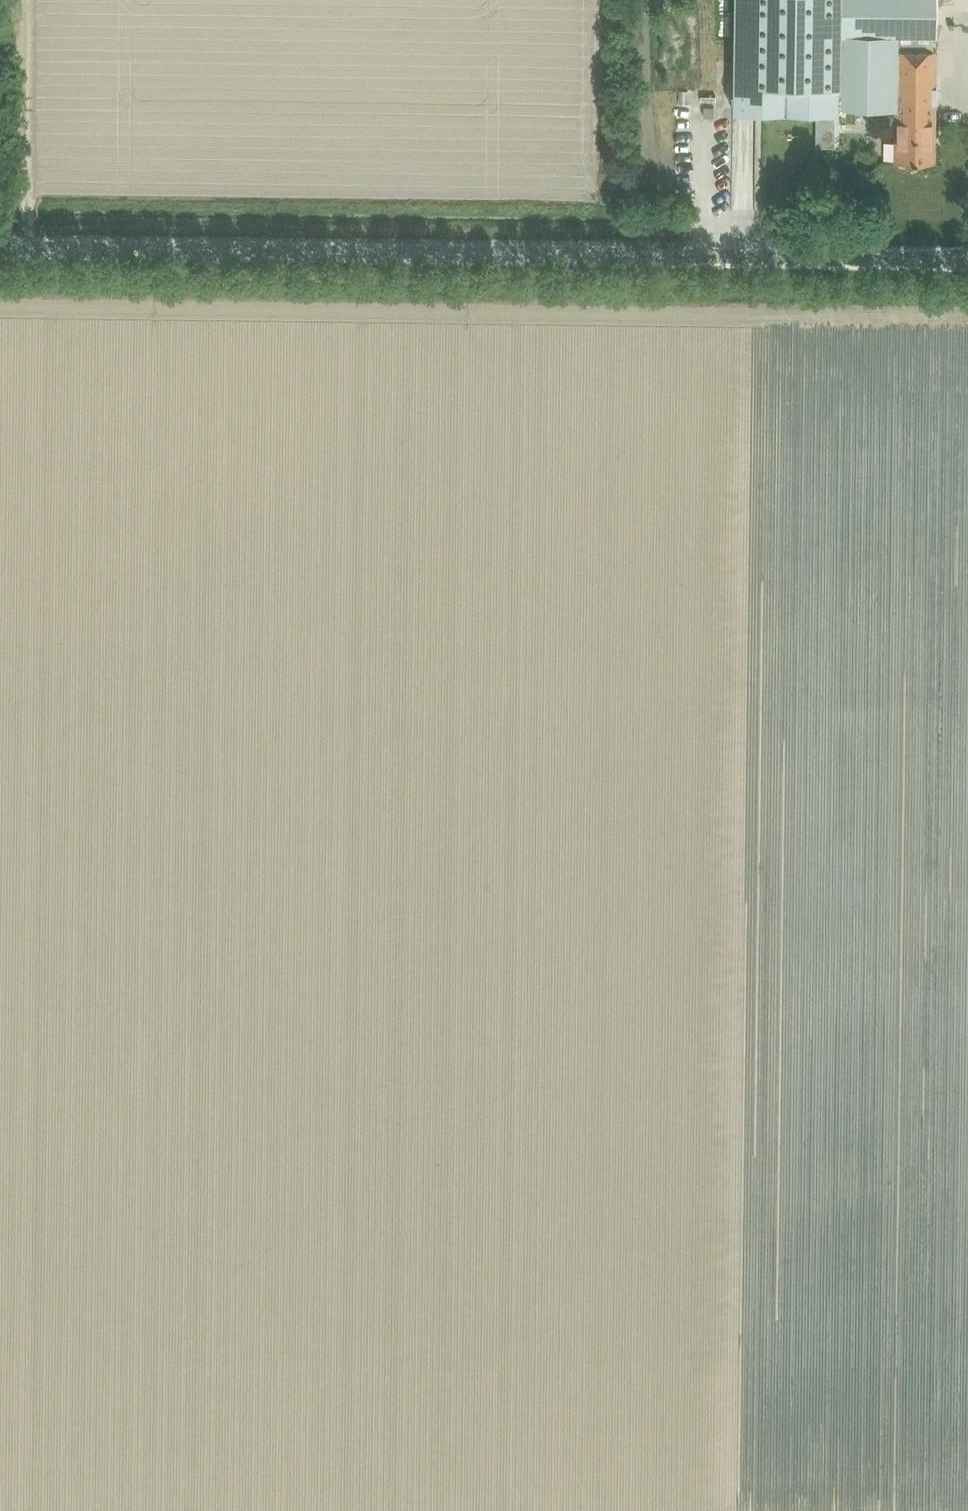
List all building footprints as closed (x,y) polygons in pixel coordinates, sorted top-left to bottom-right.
[(934,163),(935,51),(932,51),(932,36),(935,36),(936,0),(731,0),(730,111),(836,112),(836,110),(895,110),(894,163),(934,163)]
